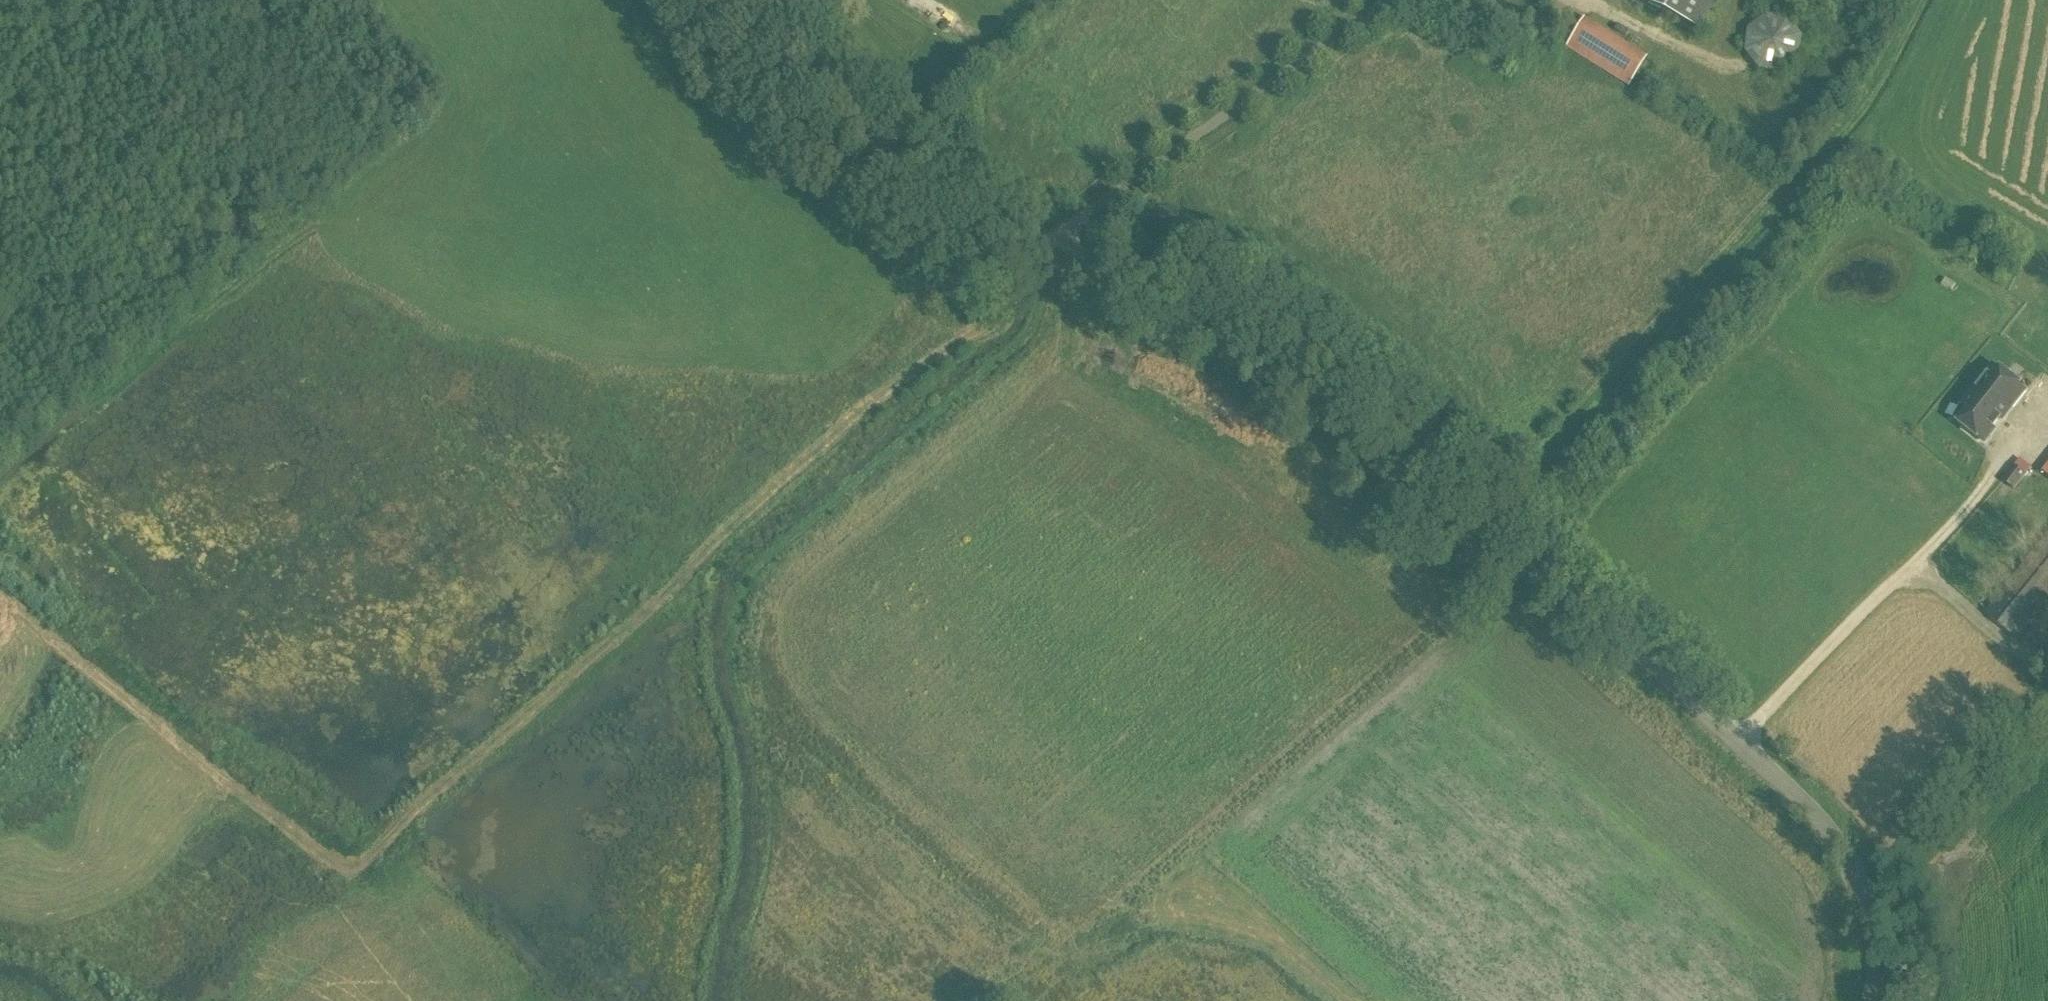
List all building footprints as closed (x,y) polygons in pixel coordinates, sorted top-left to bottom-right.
[(1712,0),(1636,0),(1698,30),(1712,0)] [(1578,53),(1595,26),(1583,19),(1566,46),(1578,53)] [(1627,84),(1644,57),(1632,49),(1615,77),(1627,84)] [(2027,391),(1996,367),(1978,390),(1975,387),(1962,403),(1972,411),(1961,424),(1982,440),(2010,405),(2013,408),(2027,391)] [(2013,466),(2002,480),(2015,490),(2026,475),(2014,465),(2013,466)]
